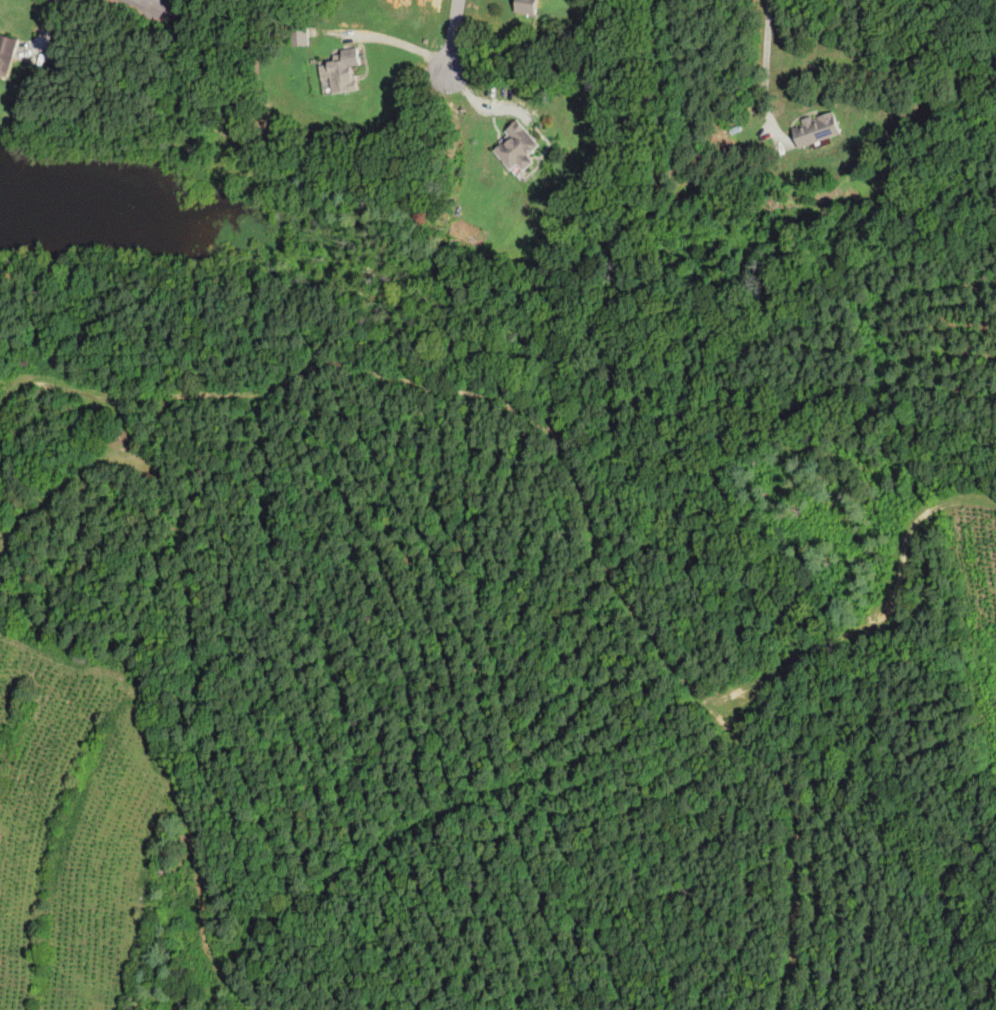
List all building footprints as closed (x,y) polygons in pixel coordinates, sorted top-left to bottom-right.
[(513,12),(532,15),(535,0),(515,0),(513,12)] [(307,46),(307,27),(289,27),(289,46),(307,46)] [(4,78),(14,40),(0,37),(0,77),(4,78)] [(360,65),(357,48),(338,50),(339,61),(317,63),(319,79),(327,78),(330,94),(354,91),(351,66),(360,65)] [(839,136),(833,112),(790,124),(796,147),(839,136)] [(533,162),(527,155),(538,146),(517,119),(504,129),(509,136),(494,148),(507,165),(511,162),(519,172),(533,162)]
